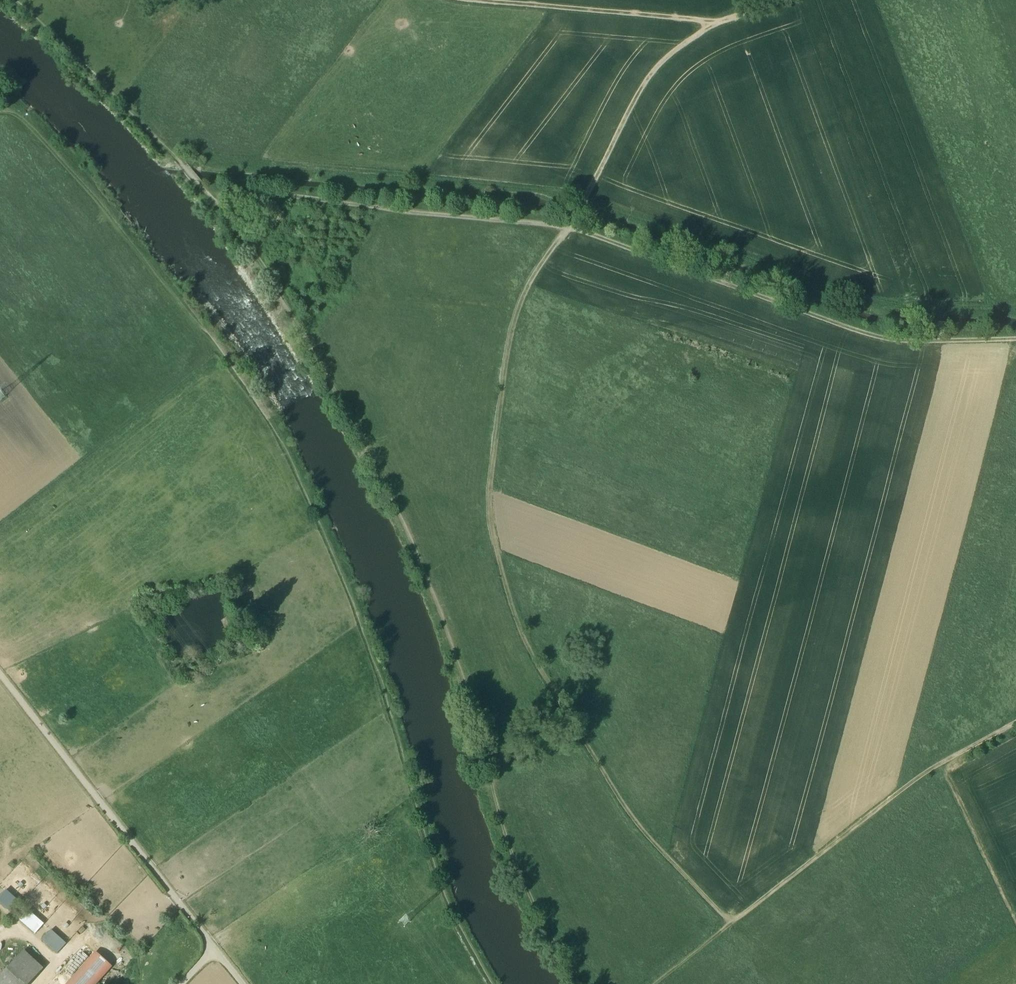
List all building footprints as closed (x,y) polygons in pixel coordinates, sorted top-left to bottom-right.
[(13,910),(19,903),(5,891),(0,897),(0,899),(13,910)] [(27,918),(40,929),(44,924),(31,913),(27,918)] [(47,942),(60,953),(67,944),(54,933),(47,942)] [(0,976),(0,983),(28,983),(44,967),(25,948),(0,976)] [(101,978),(89,967),(74,983),(96,983),(101,978)]
